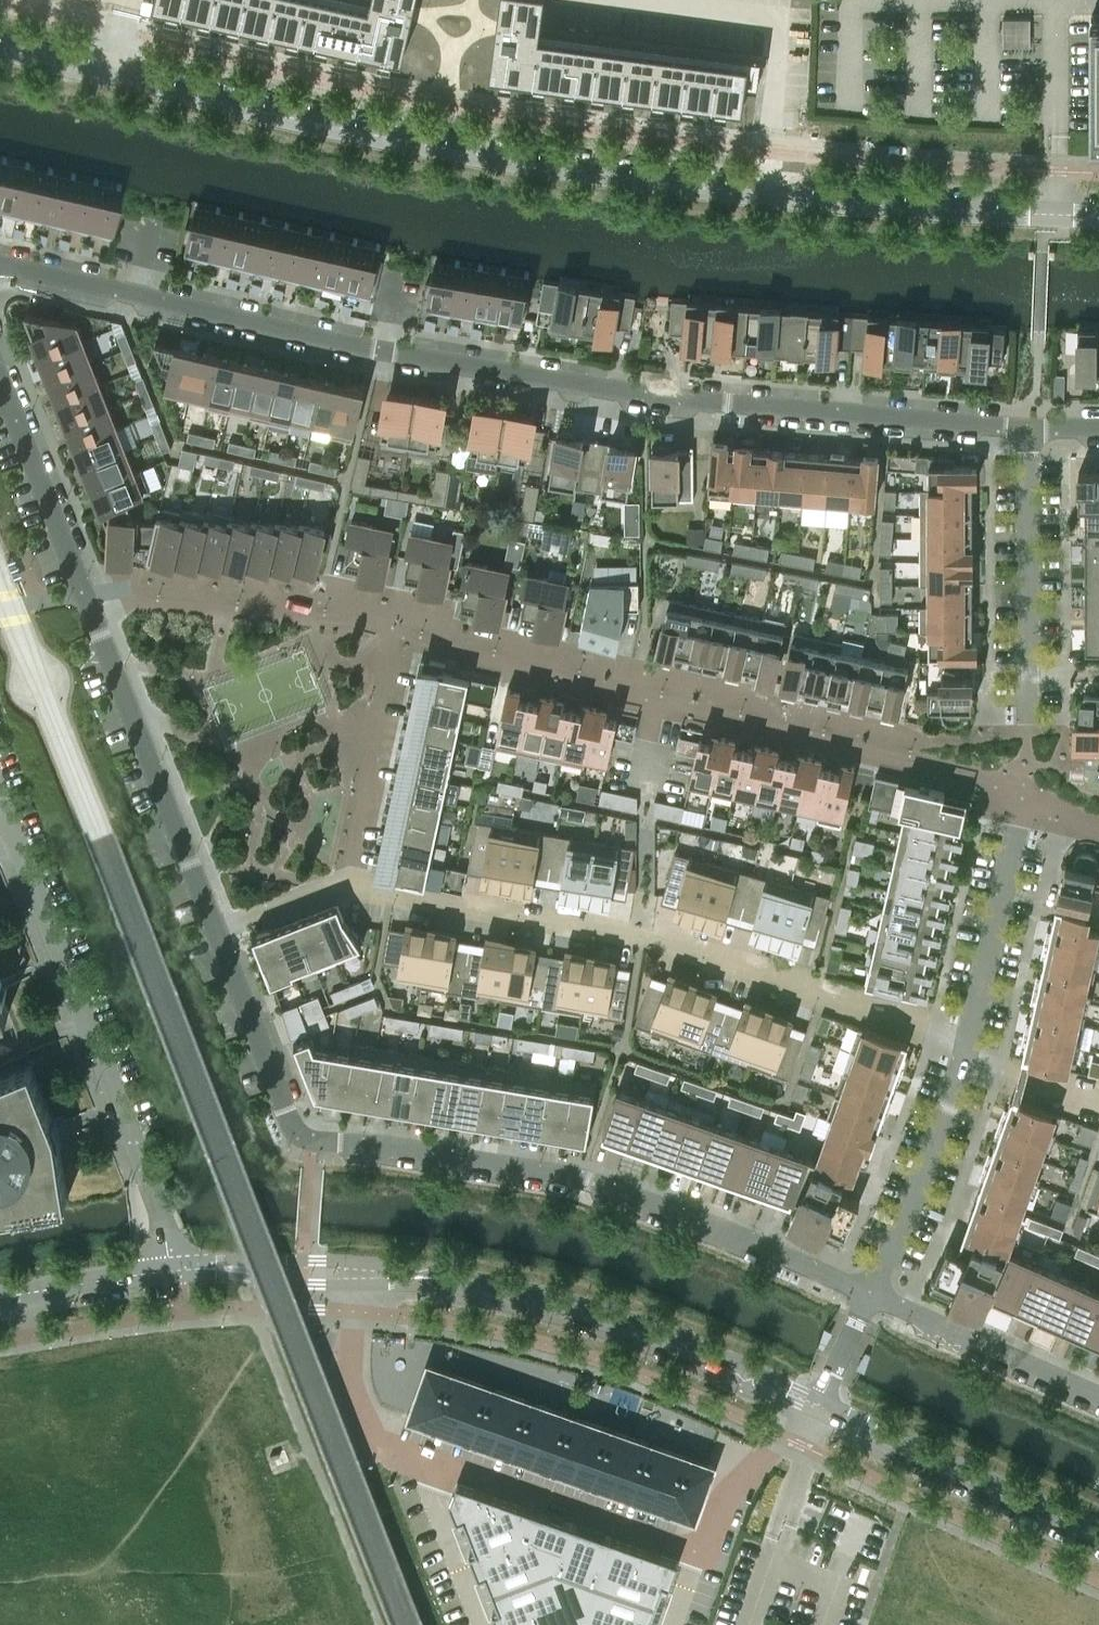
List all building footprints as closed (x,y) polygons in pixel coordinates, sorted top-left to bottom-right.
[(154,1),(403,57),(416,0),(371,0),(370,3),(357,0),(155,0),(154,1)] [(491,72),(743,106),(747,81),(757,83),(760,63),(749,62),(749,61),(540,33),(545,0),(501,0),(491,72)] [(1031,45),(1031,18),(1031,17),(1003,17),(1003,45),(1031,45)] [(5,162),(0,182),(0,206),(18,210),(28,167),(5,162)] [(28,167),(18,210),(41,215),(50,173),(28,167)] [(50,173),(41,215),(63,221),(73,178),(50,173)] [(73,178),(63,221),(86,226),(96,183),(73,178)] [(120,189),(96,183),(86,226),(110,231),(120,189)] [(195,206),(191,226),(186,225),(182,240),(187,241),(186,249),(210,254),(220,212),(195,206)] [(242,217),(220,212),(210,254),(233,260),(242,217)] [(265,222),(261,221),(242,217),(233,260),(255,265),(265,222)] [(288,227),(265,222),(255,265),(278,270),(288,227)] [(301,275),(311,233),(288,227),(278,270),(301,275)] [(21,238),(23,230),(14,228),(12,235),(21,238)] [(35,241),(44,243),(46,235),(36,233),(35,241)] [(334,238),(311,233),(301,275),(324,281),(334,238)] [(57,246),(67,248),(69,240),(59,238),(57,246)] [(347,286),(357,243),(334,238),(324,281),(347,286)] [(80,251),(90,253),(91,245),(82,243),(80,251)] [(381,249),(357,243),(347,286),(371,292),(381,249)] [(452,308),(459,265),(435,261),(431,281),(426,280),(424,295),(429,296),(427,304),(452,308)] [(459,265),(452,308),(475,312),(482,269),(459,265)] [(190,276),(192,269),(183,266),(181,274),(190,276)] [(505,273),(482,269),(475,312),(498,316),(505,273)] [(213,282),(215,274),(206,272),(204,280),(213,282)] [(505,273),(498,316),(522,320),(530,277),(505,273)] [(236,287),(238,279),(228,277),(227,285),(236,287)] [(581,333),(582,333),(590,287),(577,285),(577,284),(559,281),(559,282),(544,279),(538,313),(553,316),(551,329),(553,329),(554,328),(569,331),(569,329),(581,331),(581,333)] [(261,284),(251,282),(249,290),(259,292),(261,284)] [(282,298),(284,290),(274,287),(272,295),(282,298)] [(603,289),(590,287),(582,333),(583,333),(583,332),(595,334),(595,335),(610,338),(610,339),(613,339),(615,326),(630,328),(636,295),(620,292),(621,291),(603,289)] [(305,303),(306,295),(297,293),(295,301),(305,303)] [(327,308),(329,300),(320,298),(318,306),(327,308)] [(715,350),(719,301),(717,301),(717,302),(706,301),(706,300),(691,299),(687,299),(687,300),(672,299),(669,332),(685,334),(684,347),(686,348),(686,347),(702,348),(702,346),(714,347),(713,350),(715,350)] [(745,351),(749,305),(735,304),(735,303),(719,301),(715,350),(716,350),(716,349),(732,350),(732,348),(744,349),(744,351),(745,351)] [(350,313),(352,305),(343,303),(341,311),(350,313)] [(774,355),(779,306),(761,305),(761,306),(749,305),(745,351),(746,350),(758,351),(758,352),(773,354),(773,355),(774,355)] [(804,357),(808,309),(791,307),(791,308),(779,307),(780,306),(779,306),(774,355),(776,355),(776,352),(788,353),(787,355),(803,356),(803,357),(804,357)] [(808,309),(804,357),(805,357),(806,354),(817,356),(817,357),(833,359),(833,360),(835,360),(837,343),(839,311),(821,310),(821,311),(809,310),(809,309),(808,309)] [(38,346),(42,356),(82,340),(76,325),(25,313),(34,337),(34,346),(38,346)] [(895,365),(900,316),(898,316),(898,317),(886,316),(887,315),(872,314),(868,314),(868,315),(853,313),(850,347),(866,349),(864,362),(867,362),(867,361),(883,362),(883,361),(895,362),(894,365),(895,365)] [(900,316),(895,365),(897,365),(897,364),(912,365),(913,363),(925,364),(925,366),(929,320),(916,319),(916,318),(900,316)] [(434,329),(436,321),(426,319),(425,327),(434,329)] [(955,370),(958,343),(959,321),(942,320),(942,321),(929,320),(925,366),(926,366),(927,364),(939,365),(938,367),(954,369),(954,370),(955,370)] [(958,343),(955,370),(956,370),(957,367),(968,368),(968,370),(984,371),(984,372),(986,372),(987,359),(1003,360),(1006,326),(990,325),(990,324),(986,324),(972,322),(972,323),(960,322),(960,321),(959,321),(958,343)] [(457,332),(459,324),(449,323),(448,331),(457,332)] [(480,336),(482,328),(472,327),(471,335),(480,336)] [(1096,329),(1096,328),(1078,328),(1078,376),(1080,376),(1080,375),(1096,375),(1096,373),(1098,373),(1098,329),(1096,329)] [(131,346),(126,331),(117,335),(123,349),(131,346)] [(504,340),(505,332),(495,331),(494,339),(504,340)] [(46,368),(50,377),(91,362),(82,340),(42,356),(43,359),(43,367),(46,368)] [(166,389),(190,394),(200,352),(155,342),(163,360),(172,362),(169,375),(166,389)] [(128,363),(137,360),(131,346),(123,349),(128,363)] [(200,352),(190,394),(209,398),(207,407),(209,407),(220,357),(200,352)] [(241,361),(220,357),(209,407),(229,412),(241,361)] [(163,360),(161,373),(169,375),(172,362),(163,360)] [(249,417),(261,366),(241,361),(229,412),(230,412),(232,404),(250,408),(248,416),(249,417)] [(55,389),(59,399),(99,383),(91,362),(50,377),(52,381),(51,389),(55,389)] [(281,371),(261,366),(249,417),(270,421),(281,371)] [(290,426),(301,375),(281,371),(270,421),(290,426)] [(148,389),(143,375),(134,378),(140,393),(148,389)] [(322,380),(301,375),(290,426),(291,426),(293,418),(312,422),(322,380)] [(330,435),(342,385),(322,380),(312,422),(331,427),(329,435),(330,435)] [(108,405),(99,383),(59,399),(60,402),(60,411),(63,411),(67,421),(108,405)] [(363,390),(342,385),(330,435),(352,440),(363,390)] [(1064,397),(1065,389),(1054,388),(1053,396),(1064,397)] [(154,403),(148,389),(140,393),(145,407),(154,403)] [(387,396),(379,447),(407,451),(416,396),(413,395),(413,394),(412,394),(412,395),(399,393),(388,391),(387,396)] [(416,396),(407,451),(435,456),(436,447),(443,405),(444,400),(433,399),(421,396),(420,395),(420,396),(416,396)] [(116,427),(108,405),(67,421),(69,424),(68,433),(72,433),(76,443),(116,427)] [(496,469),(498,458),(506,411),(503,410),(503,409),(501,409),(501,410),(478,406),(468,464),(496,469)] [(506,411),(498,458),(526,463),(534,415),(511,411),(510,410),(509,411),(506,411)] [(151,422),(157,436),(165,433),(160,419),(151,422)] [(81,455),(84,465),(125,449),(116,427),(76,443),(77,446),(77,455),(81,455)] [(588,489),(596,444),(581,441),(581,444),(574,443),(576,433),(558,429),(549,482),(588,489)] [(201,442),(203,433),(189,430),(187,439),(201,442)] [(162,450),(171,447),(165,433),(157,436),(162,450)] [(216,437),(203,433),(201,442),(214,445),(216,437)] [(241,451),(243,443),(229,440),(227,448),(241,451)] [(611,446),(596,444),(588,489),(628,496),(637,443),(618,440),(617,451),(610,450),(611,446)] [(733,498),(737,446),(727,446),(728,441),(713,440),(713,444),(712,444),(708,496),(733,498)] [(256,446),(243,443),(241,451),(254,455),(256,446)] [(693,499),(693,445),(691,445),(691,449),(670,449),(670,445),(652,445),(652,499),(693,499)] [(760,448),(737,446),(733,498),(756,500),(760,448)] [(182,447),(178,464),(194,468),(198,450),(182,447)] [(779,502),(784,450),(760,448),(756,500),(779,502)] [(134,471),(125,449),(84,465),(86,468),(85,476),(89,477),(93,486),(134,471)] [(282,461),(284,452),(270,449),(268,458),(282,461)] [(807,452),(784,450),(779,502),(803,504),(807,452)] [(831,454),(830,454),(826,506),(849,508),(854,456),(844,456),(845,451),(831,450),(831,454)] [(204,461),(218,464),(220,456),(206,452),(204,461)] [(284,452),(282,461),(295,464),(297,455),(284,452)] [(830,454),(827,454),(807,452),(803,504),(826,506),(830,454)] [(887,467),(916,470),(917,454),(888,452),(887,467)] [(350,489),(370,492),(372,483),(366,482),(372,456),(358,453),(350,489)] [(863,457),(854,456),(849,508),(874,510),(878,459),(879,454),(864,453),(863,457)] [(917,454),(916,470),(929,471),(929,455),(917,454)] [(920,490),(972,490),(972,480),(976,480),(976,465),(972,465),(954,465),(954,459),(955,457),(929,455),(929,471),(929,488),(920,488),(920,490)] [(220,456),(218,464),(233,468),(235,459),(220,456)] [(309,467),(322,470),(324,461),(311,458),(309,467)] [(338,465),(324,461),(322,470),(336,473),(338,465)] [(249,472),(264,475),(266,466),(251,463),(249,472)] [(266,466),(264,475),(279,478),(281,470),(266,466)] [(142,467),(134,471),(93,486),(94,490),(94,498),(98,498),(102,508),(150,489),(142,467)] [(444,504),(450,469),(437,467),(432,493),(427,492),(425,501),(444,504)] [(464,472),(450,469),(444,504),(463,508),(465,499),(459,498),(464,472)] [(1085,505),(1085,503),(1098,503),(1098,471),(1079,471),(1079,505),(1085,505)] [(295,482),(310,485),(312,477),(297,473),(295,482)] [(312,477),(310,485),(324,489),(327,480),(312,477)] [(515,516),(530,519),(534,519),(540,484),(526,482),(522,508),(516,507),(515,516)] [(399,488),(372,483),(370,492),(397,497),(399,488)] [(427,492),(399,488),(397,497),(425,501),(427,492)] [(147,564),(159,515),(157,515),(156,519),(134,518),(127,500),(151,491),(150,489),(102,508),(106,519),(105,527),(110,527),(109,558),(131,559),(130,560),(147,564)] [(896,490),(885,489),(883,506),(895,507),(896,490)] [(972,490),(920,490),(920,513),(972,513),(972,490)] [(1085,503),(1085,505),(1085,524),(1098,524),(1098,503),(1085,503)] [(159,515),(147,564),(148,564),(149,558),(152,558),(152,559),(171,563),(173,564),(174,559),(173,559),(184,508),(183,508),(182,512),(161,506),(159,515)] [(198,560),(196,560),(208,509),(207,509),(205,513),(184,508),(173,559),(174,559),(176,559),(176,560),(197,565),(198,560)] [(222,561),(220,561),(231,514),(208,509),(196,560),(198,560),(200,561),(221,566),(222,561)] [(972,513),(920,513),(920,536),(972,536),(972,513)] [(231,514),(220,561),(222,561),(224,562),(244,567),(246,562),(244,562),(254,519),(252,519),(251,523),(231,519),(232,515),(231,514)] [(512,531),(527,533),(530,519),(515,516),(512,531)] [(880,535),(892,536),(894,519),(882,518),(880,535)] [(254,519),(244,562),(246,562),(248,563),(247,563),(267,567),(268,568),(269,563),(268,563),(278,520),(276,520),(275,524),(254,519)] [(372,523),(351,519),(348,538),(350,539),(346,560),(345,560),(344,568),(355,571),(355,570),(361,571),(370,572),(369,579),(384,582),(390,551),(388,550),(392,530),(371,526),(372,523)] [(545,521),(534,519),(530,519),(527,533),(543,536),(545,521)] [(278,520),(268,563),(269,563),(271,564),(292,569),(293,564),(292,564),(301,522),(300,521),(299,525),(278,520)] [(301,522),(292,564),(293,564),(295,565),(316,570),(317,565),(322,544),(327,545),(328,545),(331,533),(330,532),(325,531),(326,527),(301,522)] [(1082,545),(1098,545),(1098,524),(1085,524),(1085,544),(1082,544),(1082,545)] [(405,572),(403,581),(415,583),(415,582),(421,584),(421,583),(430,585),(429,591),(444,594),(450,564),(458,566),(465,530),(454,528),(451,542),(431,538),(432,535),(411,531),(407,550),(410,551),(406,572),(405,572)] [(702,528),(689,528),(689,535),(689,542),(702,542),(702,528)] [(591,541),(599,542),(601,533),(592,532),(591,541)] [(706,535),(704,546),(721,550),(723,538),(706,535)] [(891,553),(892,536),(880,535),(879,553),(891,553)] [(972,536),(920,536),(920,560),(972,560),(972,536)] [(750,555),(752,543),(735,540),(733,552),(750,555)] [(769,547),(752,543),(750,555),(767,558),(769,547)] [(1082,545),(1082,546),(1083,546),(1083,557),(1085,557),(1085,566),(1098,566),(1098,545),(1082,545)] [(779,561),(796,564),(798,552),(781,549),(779,561)] [(685,562),(702,565),(704,555),(687,552),(685,562)] [(798,552),(796,564),(813,567),(815,556),(798,552)] [(704,555),(702,565),(719,569),(721,559),(704,555)] [(825,570),(842,573),(845,561),(827,558),(825,570)] [(486,614),(485,620),(500,623),(506,592),(504,592),(508,572),(487,567),(488,565),(468,560),(464,580),(466,580),(462,601),(461,601),(460,610),(471,612),(477,613),(477,612),(486,614)] [(972,560),(920,560),(920,583),(972,583),(972,560)] [(731,571),(748,574),(750,564),(733,561),(731,571)] [(845,561),(842,573),(860,576),(862,564),(845,561)] [(638,577),(638,562),(594,562),(594,577),(638,577)] [(750,564),(748,574),(765,578),(767,567),(750,564)] [(892,566),(880,566),(880,583),(892,583),(892,566)] [(1082,587),(1098,587),(1098,566),(1085,566),(1085,585),(1082,585),(1082,587)] [(783,582),(799,585),(801,574),(785,571),(783,582)] [(526,592),(522,613),(521,613),(519,622),(531,624),(537,625),(537,624),(546,626),(545,632),(560,636),(566,605),(563,604),(568,584),(547,580),(548,577),(527,573),(523,592),(526,592)] [(801,574),(799,585),(817,588),(819,577),(801,574)] [(591,581),(579,639),(607,645),(608,640),(618,642),(625,608),(639,608),(639,581),(591,581)] [(851,594),(853,584),(836,581),(834,591),(851,594)] [(892,583),(880,583),(880,600),(892,600),(892,583)] [(972,583),(920,583),(920,585),(929,585),(929,605),(920,605),(920,607),(972,607),(972,583)] [(870,587),(853,584),(851,594),(868,597),(870,587)] [(1082,587),(1083,587),(1083,598),(1085,598),(1085,607),(1098,607),(1098,587),(1082,587)] [(658,648),(682,653),(693,603),(669,597),(658,648)] [(705,659),(716,608),(693,603),(682,653),(705,659)] [(972,607),(920,607),(920,630),(972,630),(972,607)] [(1085,628),(1098,628),(1098,607),(1085,607),(1085,628)] [(727,664),(739,613),(716,608),(705,659),(727,664)] [(750,669),(762,618),(739,613),(727,664),(750,669)] [(886,630),(886,613),(876,613),(876,630),(886,630)] [(886,613),(886,630),(898,630),(898,613),(886,613)] [(762,618),(750,669),(759,671),(758,676),(773,680),(784,632),(761,627),(763,618),(762,618)] [(1085,628),(1085,650),(1098,650),(1098,628),(1085,628)] [(972,640),(972,630),(920,630),(920,632),(929,632),(929,655),(976,655),(976,640),(972,640)] [(806,687),(818,636),(794,631),(782,682),(806,687)] [(818,636),(806,687),(829,692),(841,642),(818,636)] [(884,660),(875,703),(899,708),(909,666),(902,664),(906,643),(890,640),(886,661),(884,660)] [(829,692),(852,698),(862,655),(840,650),(842,642),(841,642),(829,692)] [(875,703),(884,660),(862,655),(852,698),(875,703)] [(418,688),(465,698),(492,704),(497,681),(455,672),(454,673),(443,671),(445,664),(446,664),(446,662),(430,659),(430,660),(429,668),(423,666),(418,688)] [(928,712),(942,712),(942,714),(942,716),(943,718),(944,719),(945,721),(947,722),(949,723),(951,723),(952,724),(954,723),(956,723),(958,722),(960,721),(961,720),(962,719),(963,717),(964,715),(964,713),(964,712),(964,705),(972,705),(972,674),(970,674),(970,660),(941,660),(941,691),(928,691),(928,712)] [(518,751),(529,700),(519,698),(521,690),(508,687),(495,746),(518,751)] [(414,708),(460,718),(465,698),(418,688),(414,708)] [(538,702),(529,700),(518,751),(539,756),(552,696),(540,694),(538,702)] [(561,760),(572,709),(562,707),(564,699),(552,696),(539,756),(561,760)] [(1084,699),(1082,727),(1075,727),(1073,748),(1081,748),(1081,752),(1095,753),(1095,749),(1098,749),(1098,699),(1084,699)] [(583,765),(595,706),(584,703),(582,711),(572,709),(561,760),(583,765)] [(635,723),(615,718),(605,716),(607,708),(595,706),(583,765),(584,765),(586,757),(607,761),(613,734),(634,738),(637,722),(636,721),(635,723)] [(460,718),(414,708),(409,729),(456,739),(460,718)] [(452,759),(456,739),(409,729),(405,749),(452,759)] [(690,782),(691,782),(712,787),(724,736),(712,733),(710,741),(681,735),(681,733),(679,733),(675,750),(696,754),(690,782)] [(736,739),(724,736),(712,787),(734,792),(744,749),(734,747),(736,739)] [(755,796),(767,746),(755,743),(753,751),(744,749),(734,792),(755,796)] [(777,801),(787,759),(777,757),(779,748),(767,746),(755,796),(777,801)] [(405,749),(401,769),(447,779),(452,759),(405,749)] [(799,806),(810,756),(798,753),(796,761),(787,759),(777,801),(799,806)] [(818,820),(830,769),(820,766),(822,758),(810,756),(799,806),(819,811),(817,819),(818,820)] [(830,769),(818,820),(841,825),(855,766),(841,763),(840,771),(830,769)] [(443,800),(447,779),(401,769),(396,790),(443,800)] [(880,807),(899,811),(904,812),(957,823),(957,824),(961,825),(966,804),(942,798),(944,792),(945,791),(906,782),(906,781),(876,774),(869,804),(880,807)] [(533,788),(545,791),(547,780),(535,777),(533,788)] [(499,779),(496,789),(509,792),(511,781),(499,779)] [(524,784),(511,781),(509,792),(522,795),(524,784)] [(608,804),(611,790),(602,788),(599,802),(608,804)] [(396,790),(392,810),(439,820),(443,800),(396,790)] [(611,790),(608,804),(617,806),(620,791),(611,790)] [(626,808),(629,793),(620,791),(617,806),(626,808)] [(629,793),(626,808),(637,810),(637,795),(629,793)] [(522,795),(520,806),(530,808),(533,797),(522,795)] [(662,815),(666,801),(655,799),(654,814),(662,815)] [(662,815),(671,818),(675,803),(666,801),(662,815)] [(684,805),(675,803),(671,818),(681,820),(684,805)] [(569,805),(561,804),(560,813),(567,814),(569,805)] [(876,820),(880,807),(869,804),(866,818),(876,820)] [(434,840),(439,820),(392,810),(388,830),(434,840)] [(904,812),(900,831),(953,843),(957,824),(957,823),(904,812)] [(450,839),(451,820),(439,819),(438,838),(450,839)] [(636,819),(625,819),(625,837),(636,837),(636,819)] [(506,888),(516,827),(476,820),(473,839),(469,864),(484,867),(481,882),(506,888)] [(555,833),(516,827),(506,888),(531,894),(534,875),(548,877),(555,833)] [(388,830),(383,851),(430,861),(434,840),(388,830)] [(895,850),(948,862),(953,843),(900,831),(895,850)] [(595,840),(555,833),(548,877),(562,880),(559,895),(584,901),(595,840)] [(805,837),(793,834),(790,844),(803,847),(805,837)] [(711,837),(709,844),(717,847),(719,839),(711,837)] [(854,844),(873,849),(874,841),(856,837),(854,844)] [(635,846),(595,840),(584,901),(609,907),(613,888),(627,891),(631,865),(632,865),(635,846)] [(745,844),(743,853),(754,856),(757,847),(745,844)] [(873,849),(854,844),(852,852),(871,856),(873,849)] [(822,861),(825,850),(812,847),(810,858),(822,861)] [(760,848),(757,858),(764,860),(767,850),(760,848)] [(891,869),(944,881),(948,862),(895,850),(891,869)] [(467,869),(430,861),(383,851),(379,872),(409,879),(409,880),(410,881),(462,892),(467,869)] [(697,922),(714,862),(675,851),(670,869),(663,894),(677,898),(673,913),(697,922)] [(1098,887),(1098,865),(1097,864),(1097,863),(1097,861),(1097,859),(1096,857),(1095,855),(1094,854),(1093,853),(1091,852),(1089,851),(1087,851),(1085,851),(1084,851),(1082,851),(1080,852),(1079,853),(1077,854),(1076,856),(1075,858),(1075,859),(1073,867),(1065,865),(1059,895),(1061,895),(1058,907),(1086,914),(1092,885),(1098,887)] [(753,873),(714,862),(697,922),(722,930),(727,912),(740,916),(753,873)] [(860,868),(850,866),(849,866),(847,879),(857,881),(860,868)] [(887,888),(940,900),(944,881),(891,869),(887,888)] [(791,884),(753,873),(740,916),(753,920),(749,935),(774,944),(791,884)] [(847,879),(844,891),(855,894),(857,881),(847,879)] [(830,895),(791,884),(774,944),(798,952),(803,934),(818,938),(825,913),(830,895)] [(883,907),(935,919),(940,900),(887,888),(883,907)] [(316,908),(334,954),(362,943),(344,916),(338,900),(316,908)] [(838,917),(849,919),(852,906),(841,904),(838,917)] [(878,926),(931,938),(935,919),(883,907),(878,926)] [(1056,907),(1053,920),(1095,929),(1096,928),(1083,925),(1086,914),(1058,907),(1056,907)] [(334,954),(316,908),(296,916),(313,962),(334,954)] [(296,916),(275,925),(293,970),(294,969),(313,962),(296,916)] [(838,917),(835,930),(846,932),(849,919),(838,917)] [(420,985),(422,986),(432,924),(407,918),(404,937),(388,934),(381,979),(400,982),(401,973),(422,978),(420,985)] [(1095,929),(1053,920),(1048,943),(1098,954),(1098,953),(1091,951),(1095,929)] [(275,925),(274,922),(252,931),(273,985),(297,976),(294,969),(293,970),(275,925)] [(432,924),(422,986),(462,992),(469,948),(455,946),(458,930),(432,924)] [(874,945),(927,957),(931,938),(878,926),(874,945)] [(500,999),(502,999),(512,938),(487,932),(483,950),(469,948),(462,992),(479,995),(481,987),(501,991),(500,999)] [(541,1005),(549,961),(535,959),(537,944),(512,938),(502,999),(541,1005)] [(843,944),(833,942),(832,942),(829,955),(840,957),(843,944)] [(1048,943),(1043,966),(1094,977),(1098,954),(1048,943)] [(581,1012),(591,951),(566,945),(563,964),(549,961),(541,1005),(581,1012)] [(870,964),(923,976),(927,957),(874,945),(870,964)] [(617,957),(591,951),(581,1012),(583,1012),(584,1005),(605,1009),(603,1016),(622,1019),(625,1000),(629,975),(614,972),(617,957)] [(829,955),(826,968),(837,970),(840,957),(829,955)] [(865,984),(918,996),(923,976),(870,964),(865,984)] [(1043,966),(1038,989),(1088,1000),(1094,977),(1043,966)] [(8,1010),(9,1009),(1,987),(4,985),(2,978),(3,977),(0,969),(0,1013),(8,1010)] [(674,1037),(694,979),(670,969),(664,986),(649,981),(634,1023),(674,1037)] [(361,979),(346,985),(350,995),(365,989),(361,979)] [(712,1051),(727,1008),(713,1004),(718,989),(694,979),(674,1037),(675,1038),(678,1030),(700,1039),(704,1028),(716,1032),(710,1050),(712,1051)] [(331,991),(335,1001),(350,995),(346,985),(331,991)] [(1038,989),(1033,1011),(1083,1023),(1088,1000),(1038,989)] [(374,994),(359,1000),(363,1011),(378,1005),(374,994)] [(308,998),(315,1017),(325,1013),(318,995),(308,998)] [(740,1013),(727,1008),(712,1051),(750,1064),(770,1005),(746,995),(740,1013)] [(281,1009),(292,1039),(310,1033),(309,1031),(305,1021),(315,1017),(308,998),(281,1009)] [(359,1000),(344,1006),(348,1016),(363,1011),(359,1000)] [(462,1001),(460,1014),(469,1016),(471,1002),(462,1001)] [(794,1016),(770,1005),(750,1064),(789,1078),(795,1060),(804,1036),(789,1030),(794,1016)] [(500,1009),(498,1023),(511,1025),(513,1011),(500,1009)] [(1033,1011),(1027,1034),(1078,1046),(1083,1023),(1033,1011)] [(325,1013),(315,1017),(305,1021),(309,1031),(329,1023),(325,1013)] [(388,1013),(388,1014),(386,1024),(402,1027),(404,1016),(388,1013)] [(816,1029),(827,1033),(832,1016),(821,1013),(816,1029)] [(418,1030),(420,1019),(404,1016),(402,1027),(418,1030)] [(431,1021),(429,1032),(445,1034),(447,1023),(431,1021)] [(462,1037),(464,1026),(447,1023),(445,1034),(462,1037)] [(614,1026),(613,1038),(617,1038),(620,1035),(622,1027),(614,1026)] [(850,1049),(899,1066),(908,1043),(859,1026),(850,1049)] [(476,1028),(475,1028),(474,1039),(490,1042),(491,1031),(476,1028)] [(506,1044),(508,1034),(491,1031),(490,1042),(506,1044)] [(323,1099),(331,1049),(315,1047),(310,1033),(292,1039),(292,1040),(295,1039),(315,1091),(318,1099),(323,1099)] [(1078,1047),(1078,1046),(1027,1034),(1022,1058),(1064,1068),(1069,1045),(1078,1047)] [(519,1036),(517,1046),(533,1049),(535,1038),(519,1036)] [(550,1052),(552,1041),(535,1038),(533,1049),(550,1052)] [(351,1053),(331,1049),(323,1099),(344,1103),(355,1042),(353,1042),(351,1053)] [(344,1103),(365,1106),(376,1046),(355,1042),(344,1103)] [(805,1058),(816,1062),(822,1046),(811,1042),(805,1058)] [(563,1043),(561,1054),(577,1056),(579,1045),(563,1043)] [(593,1059),(595,1048),(579,1045),(577,1056),(593,1059)] [(398,1049),(376,1046),(365,1106),(388,1110),(398,1049)] [(388,1110),(410,1114),(420,1053),(398,1049),(388,1110)] [(850,1049),(843,1071),(892,1088),(899,1066),(850,1049)] [(30,1059),(26,1051),(9,1058),(18,1063),(30,1059)] [(442,1057),(420,1053),(410,1114),(411,1114),(412,1112),(432,1115),(442,1057)] [(63,1131),(58,1111),(55,1104),(54,1104),(36,1057),(19,1064),(18,1063),(0,1070),(0,1202),(73,1189),(64,1137),(63,1131)] [(432,1115),(454,1119),(464,1060),(442,1057),(432,1115)] [(816,1062),(805,1058),(800,1074),(811,1078),(816,1062)] [(486,1064),(464,1060),(454,1119),(476,1123),(486,1064)] [(651,1077),(654,1066),(638,1061),(634,1071),(651,1077)] [(476,1123),(498,1126),(507,1068),(486,1064),(476,1123)] [(654,1066),(651,1077),(667,1083),(671,1072),(654,1066)] [(529,1071),(507,1068),(498,1126),(519,1130),(529,1071)] [(519,1130),(541,1134),(551,1075),(529,1071),(519,1130)] [(892,1088),(843,1071),(835,1093),(884,1111),(892,1088)] [(573,1078),(551,1075),(541,1134),(563,1137),(573,1078)] [(697,1093),(701,1083),(685,1077),(681,1088),(697,1093)] [(573,1078),(563,1137),(587,1141),(587,1136),(588,1136),(597,1082),(573,1078)] [(798,1080),(792,1097),(803,1100),(809,1084),(798,1080)] [(701,1083),(697,1093),(714,1099),(717,1088),(701,1083)] [(627,1145),(644,1098),(618,1089),(602,1137),(627,1145)] [(744,1110),(748,1099),(731,1093),(728,1104),(744,1110)] [(884,1111),(835,1093),(826,1117),(835,1120),(876,1134),(884,1111)] [(994,1291),(1012,1252),(1004,1248),(1028,1181),(1036,1184),(1037,1182),(1045,1158),(1037,1155),(1044,1137),(1052,1140),(1061,1115),(1011,1097),(975,1200),(978,1201),(978,1200),(983,1202),(971,1235),(976,1237),(968,1254),(947,1244),(934,1275),(955,1285),(951,1293),(981,1307),(989,1289),(994,1291)] [(667,1107),(644,1098),(627,1145),(651,1154),(667,1107)] [(748,1099),(744,1110),(760,1116),(764,1105),(748,1099)] [(674,1162),(690,1115),(667,1107),(651,1154),(674,1162)] [(790,1126),(794,1115),(778,1110),(774,1121),(790,1126)] [(796,1110),(794,1115),(790,1126),(801,1130),(807,1114),(796,1110)] [(697,1170),(714,1123),(690,1115),(674,1162),(697,1170)] [(876,1134),(835,1120),(820,1161),(807,1156),(793,1197),(798,1199),(790,1216),(821,1230),(825,1221),(846,1231),(860,1200),(838,1191),(846,1174),(852,1176),(864,1142),(869,1144),(869,1145),(871,1146),(876,1134)] [(721,1178),(737,1131),(714,1123),(697,1170),(721,1178)] [(764,1137),(786,1141),(789,1127),(766,1123),(764,1137)] [(1077,1139),(1085,1142),(1091,1125),(1083,1123),(1077,1139)] [(1098,1128),(1091,1125),(1085,1142),(1092,1144),(1098,1128)] [(744,1187),(760,1139),(737,1131),(721,1178),(744,1187)] [(767,1195),(784,1148),(760,1139),(744,1187),(767,1195)] [(793,1197),(807,1156),(784,1148),(767,1195),(791,1203),(793,1197)] [(1088,1157),(1080,1154),(1074,1171),(1082,1173),(1088,1157)] [(1098,1210),(1098,1168),(1086,1206),(1098,1210)] [(1074,1171),(1068,1187),(1076,1190),(1082,1173),(1074,1171)] [(1058,1216),(1064,1200),(1057,1197),(1051,1214),(1058,1216)] [(1064,1200),(1058,1216),(1066,1219),(1072,1203),(1064,1200)] [(1027,1224),(1043,1230),(1047,1220),(1031,1214),(1027,1224)] [(1064,1226),(1047,1220),(1043,1230),(1060,1236),(1064,1226)] [(1078,1245),(1074,1255),(1090,1262),(1094,1252),(1078,1245)] [(1015,1308),(1036,1262),(1012,1252),(994,1291),(991,1297),(1015,1308)] [(1038,1318),(1058,1272),(1063,1262),(1040,1252),(1036,1262),(1015,1308),(1038,1318)] [(1094,1252),(1090,1262),(1098,1266),(1098,1254),(1094,1252)] [(1058,1272),(1038,1318),(1060,1328),(1081,1282),(1058,1272)] [(1060,1328),(1083,1338),(1098,1302),(1098,1291),(1081,1282),(1060,1328)] [(1083,1338),(1098,1345),(1098,1302),(1083,1338)] [(707,1477),(703,1475),(708,1462),(432,1365),(428,1378),(424,1377),(410,1415),(694,1515),(707,1477)] [(656,1621),(655,1620),(654,1622),(649,1620),(663,1581),(668,1583),(667,1584),(669,1585),(678,1559),(612,1536),(611,1537),(591,1530),(570,1523),(529,1508),(530,1507),(456,1481),(450,1500),(457,1518),(463,1516),(476,1549),(472,1551),(471,1549),(469,1550),(479,1576),(481,1575),(481,1574),(485,1572),(492,1589),(499,1608),(494,1610),(494,1607),(492,1608),(498,1624),(655,1624),(656,1621)]
